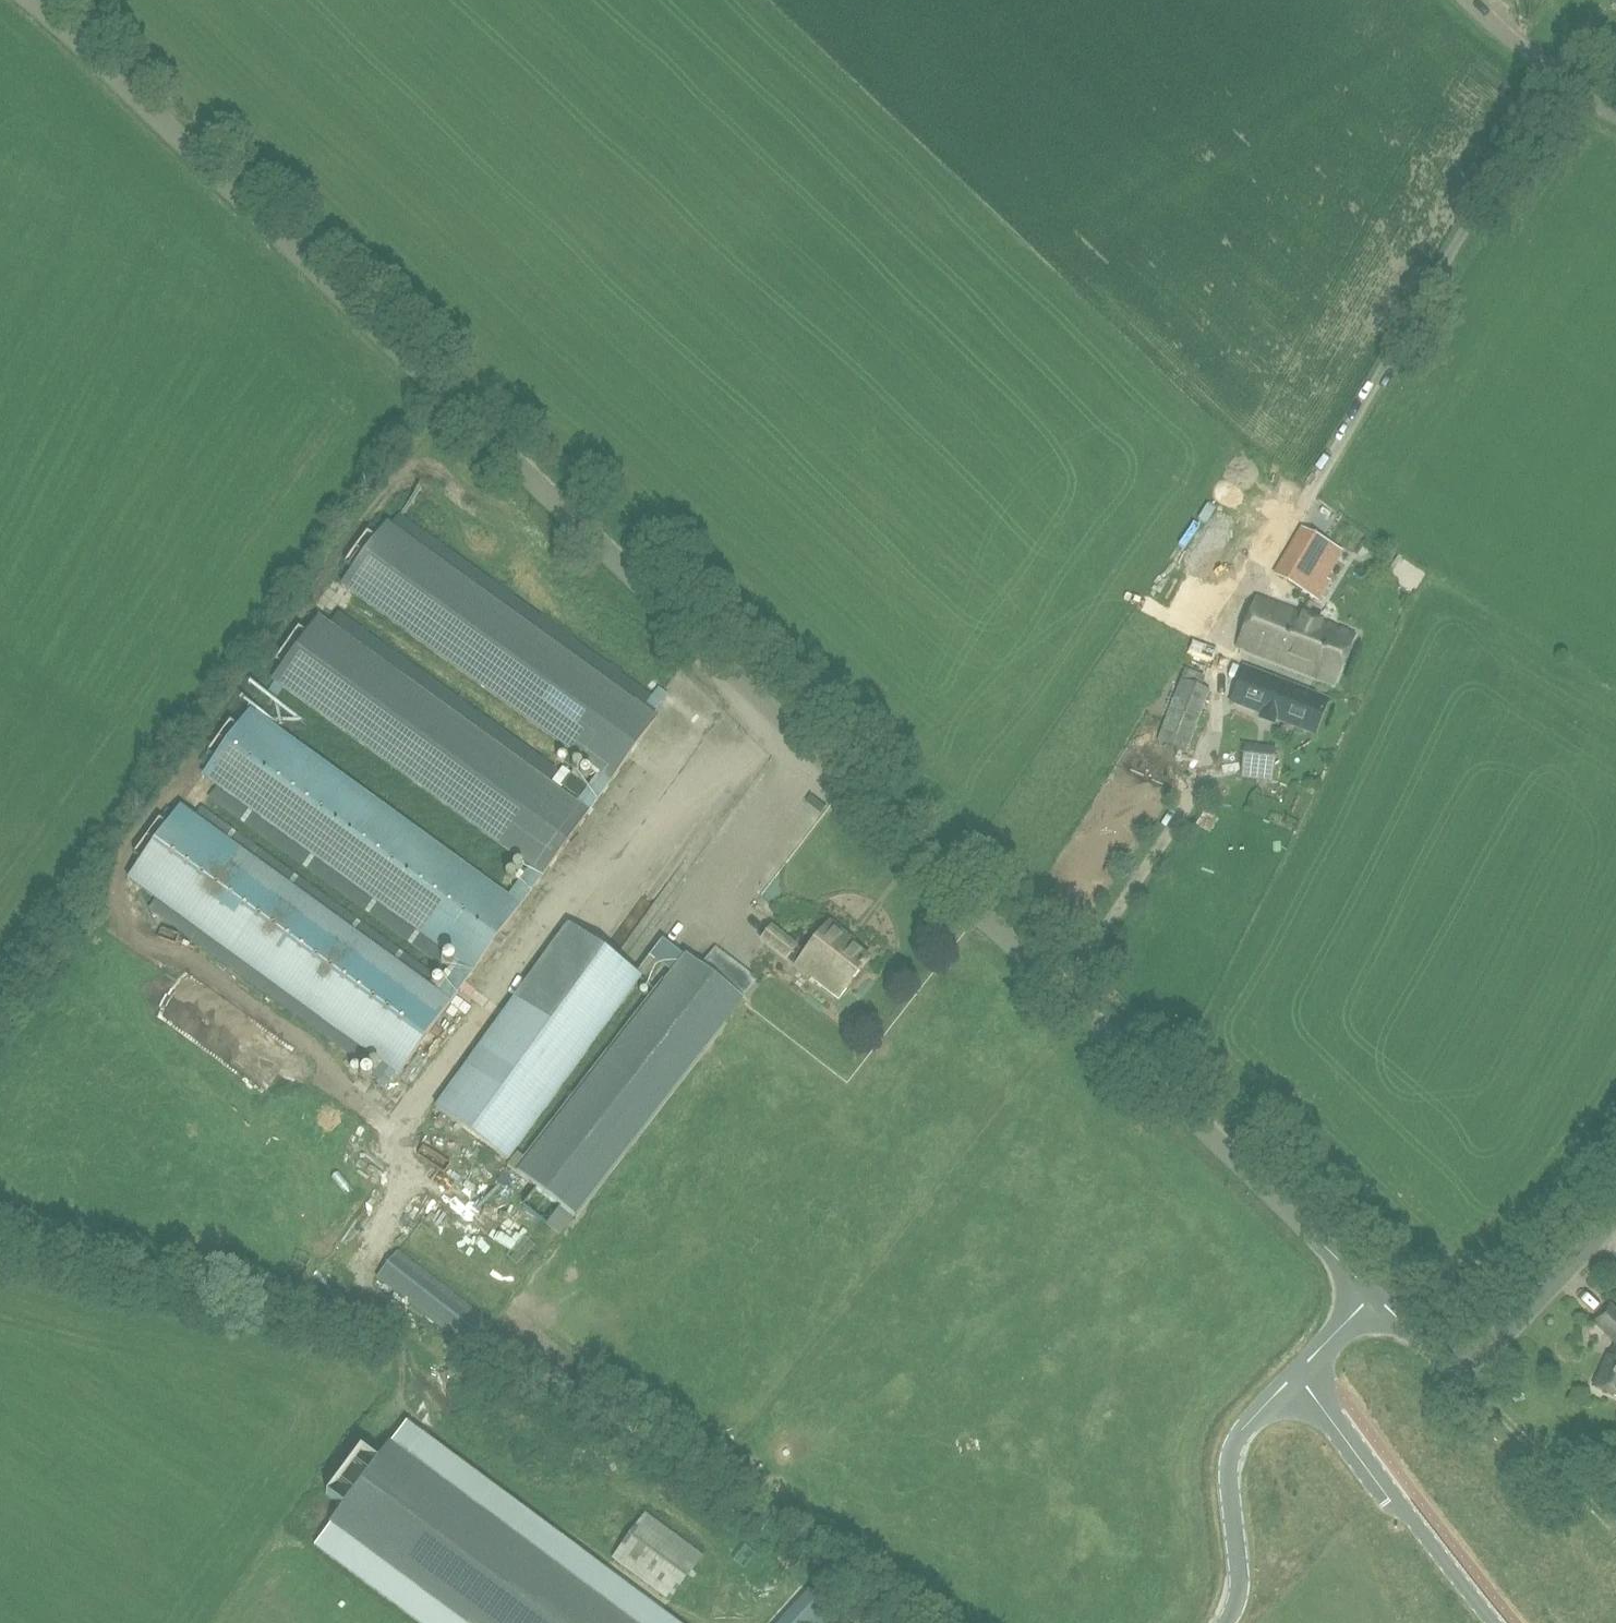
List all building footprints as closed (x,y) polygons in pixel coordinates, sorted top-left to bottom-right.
[(1326,579),(1342,552),(1301,527),(1274,573),(1318,600),(1329,581),(1326,579)] [(1241,644),(1304,669),(1302,676),(1314,681),(1317,673),(1335,680),(1354,632),(1260,595),(1241,644)] [(567,764),(560,775),(358,641),(354,646),(351,673),(389,698),(379,697),(513,786),(505,785),(565,825),(577,807),(579,792),(594,802),(611,778),(599,770),(588,786),(566,784),(575,770),(567,764)] [(1315,733),(1328,697),(1245,665),(1232,700),(1315,733)] [(668,716),(614,682),(611,687),(594,676),(586,689),(597,696),(596,697),(614,709),(607,720),(649,747),(668,716)] [(1186,751),(1209,691),(1179,678),(1155,740),(1186,751)] [(666,691),(655,704),(665,712),(676,699),(666,691)] [(522,870),(514,882),(244,704),(199,770),(471,950),(486,928),(493,933),(535,870),(524,863),(528,856),(510,843),(501,856),(522,870)] [(1273,747),(1243,743),(1239,777),(1271,780),(1273,747)] [(174,799),(124,873),(393,1052),(379,1074),(388,1080),(444,998),(447,1000),(456,986),(174,799)] [(848,986),(871,957),(846,938),(849,934),(832,921),(809,951),(773,924),(763,938),(807,971),(815,960),(848,986)] [(571,922),(436,1106),(508,1159),(643,975),(571,922)] [(582,1196),(742,984),(684,941),(574,1087),(597,1105),(548,1170),(582,1196)] [(465,975),(471,962),(456,956),(446,977),(477,991),(481,983),(465,975)] [(166,1020),(273,1088),(298,1049),(192,980),(166,1020)] [(563,1206),(552,1199),(558,1190),(535,1175),(521,1196),(556,1218),(563,1206)] [(514,1216),(500,1237),(527,1255),(541,1234),(514,1216)] [(398,1251),(378,1277),(471,1349),(491,1323),(398,1251)] [(1612,1306),(1596,1322),(1615,1344),(1615,1309),(1612,1306)] [(1609,1356),(1596,1386),(1615,1395),(1615,1350),(1611,1359),(1609,1356)] [(426,1451),(447,1414),(423,1400),(401,1436),(426,1451)] [(347,1423),(322,1469),(337,1477),(362,1431),(347,1423)] [(703,1555),(646,1513),(614,1558),(666,1597),(679,1608),(688,1599),(677,1590),(703,1555)] [(777,1622),(825,1622),(834,1613),(808,1589),(777,1622)]
